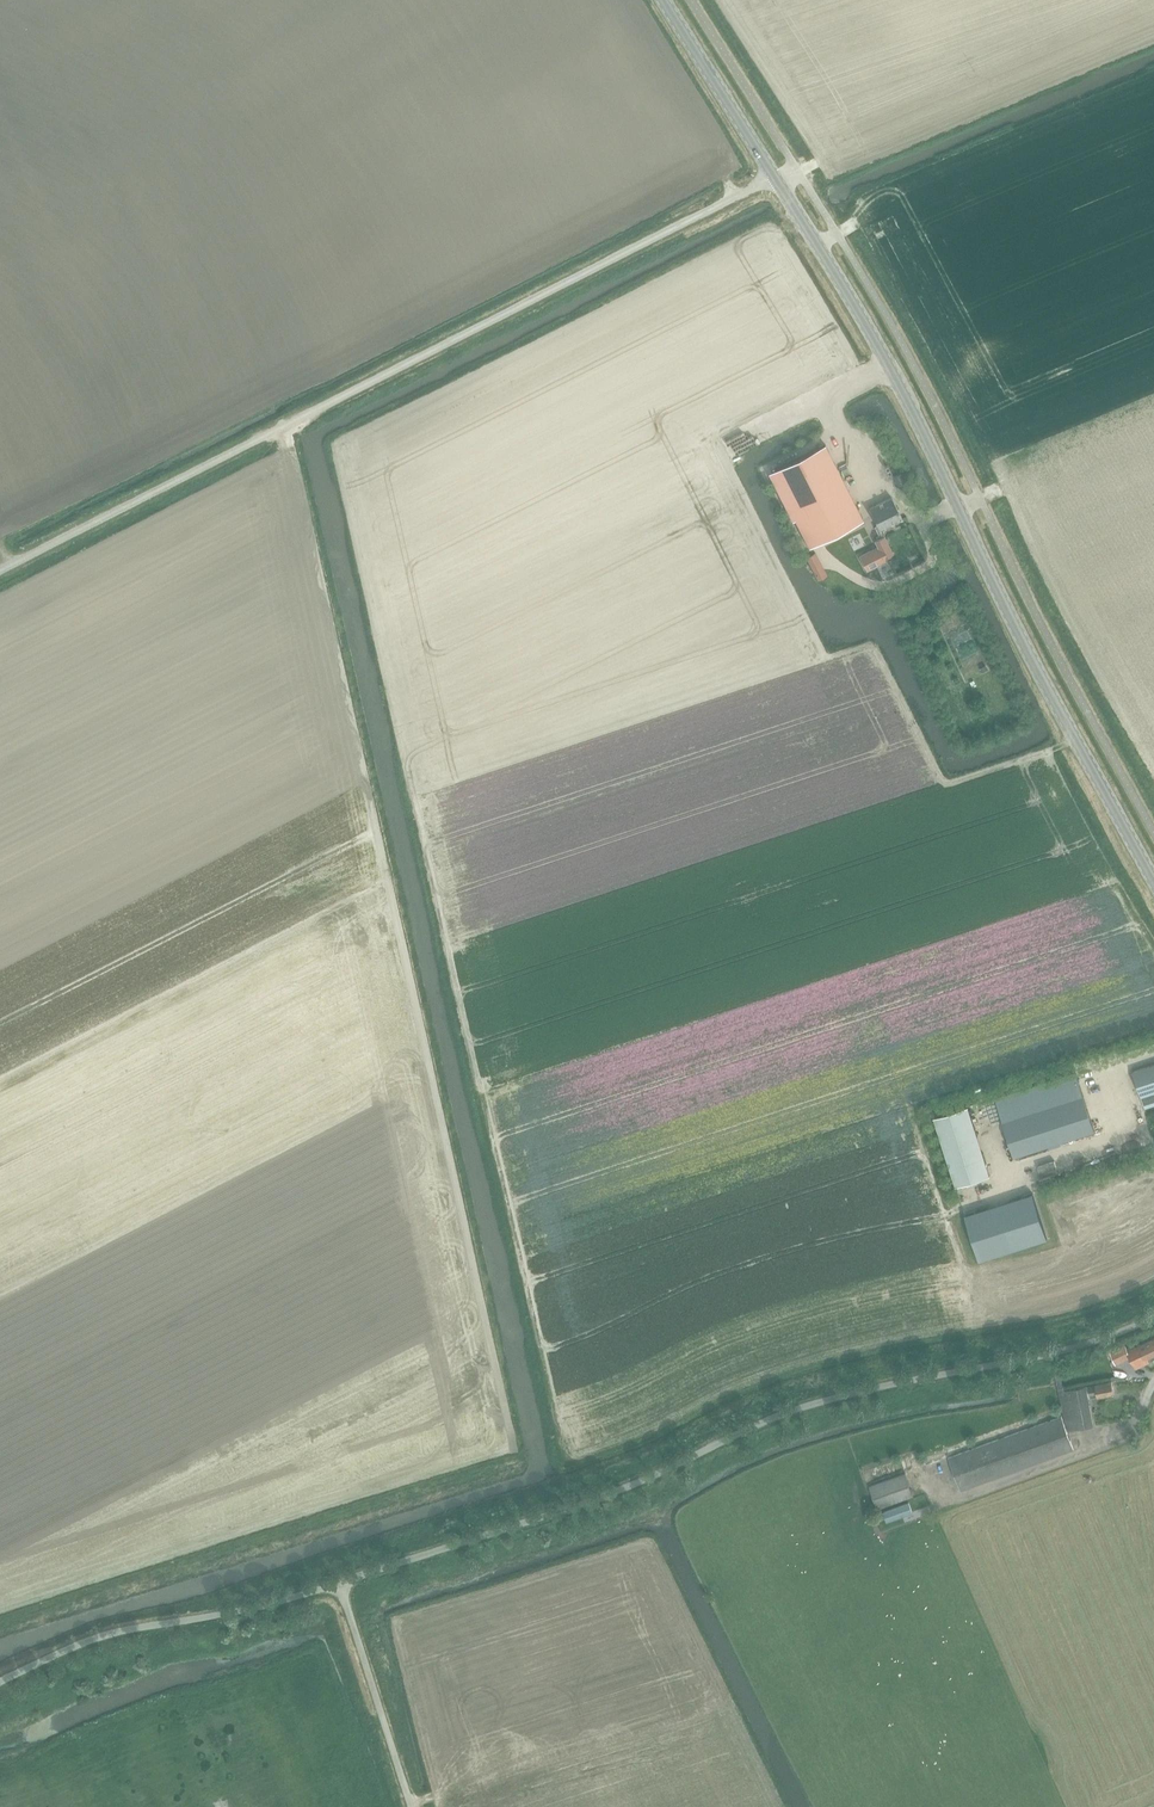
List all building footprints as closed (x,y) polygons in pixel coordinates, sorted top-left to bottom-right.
[(809,548),(865,520),(827,445),(771,473),(809,548)] [(894,478),(898,486),(905,482),(901,474),(894,478)] [(876,528),(879,527),(900,517),(891,496),(869,506),(877,523),(875,524),(876,528)] [(891,553),(879,527),(876,528),(879,534),(876,535),(877,538),(875,540),(878,546),(860,555),(866,568),(884,560),(882,557),(891,553)] [(1133,1070),(1146,1109),(1153,1106),(1153,1064),(1133,1070)] [(1014,1156),(1094,1130),(1076,1075),(996,1101),(1014,1156)] [(991,1179),(969,1110),(934,1121),(957,1190),(991,1179)] [(979,1258),(1059,1232),(1044,1185),(964,1210),(979,1258)] [(1125,1348),(1124,1345),(1107,1352),(1113,1366),(1131,1358),(1136,1369),(1149,1363),(1147,1359),(1153,1356),(1153,1339),(1127,1353),(1125,1348)] [(1114,1393),(1113,1392),(1112,1382),(1086,1387),(1088,1398),(1114,1393)] [(1076,1429),(1092,1426),(1084,1387),(1068,1390),(1076,1429)] [(948,1457),(960,1490),(1073,1449),(1061,1416),(972,1448),(948,1457)] [(877,1507),(912,1494),(904,1473),(869,1485),(877,1507)] [(911,1510),(906,1497),(879,1508),(884,1520),(911,1510)]
